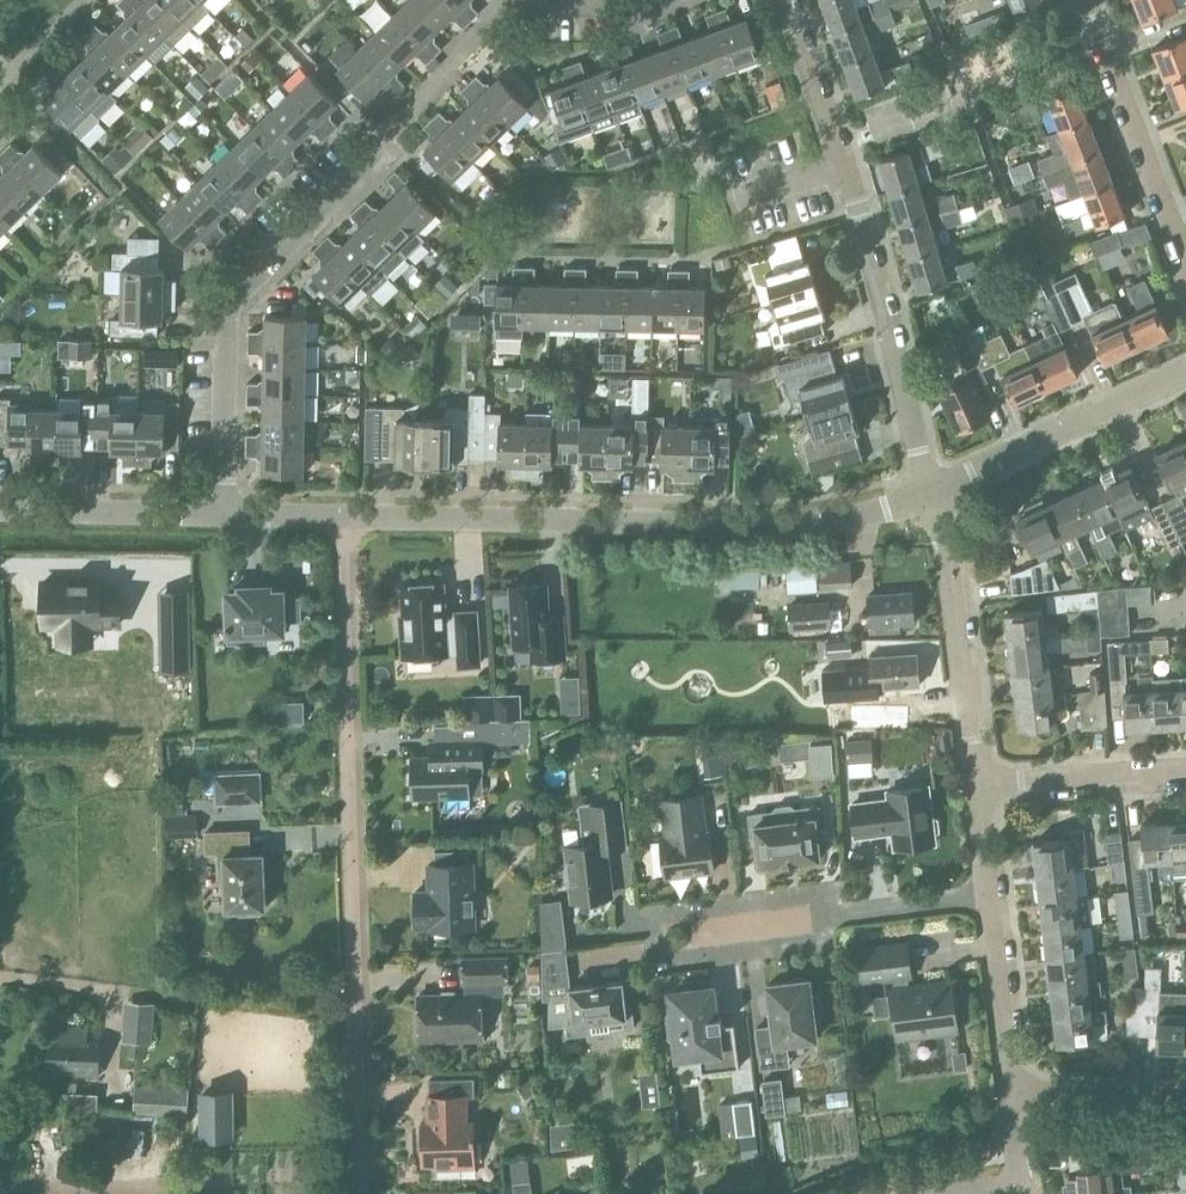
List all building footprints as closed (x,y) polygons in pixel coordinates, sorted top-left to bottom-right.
[(165,37),(130,0),(120,0),(117,3),(124,10),(125,10),(130,10),(132,12),(118,25),(147,55),(165,37)] [(165,37),(174,45),(192,27),(166,0),(145,0),(142,3),(139,1),(139,0),(130,0),(165,37)] [(192,27),(211,9),(202,1),(202,0),(166,0),(192,27)] [(354,8),(360,2),(357,0),(346,0),(354,8)] [(394,15),(435,56),(443,48),(435,41),(434,42),(430,42),(427,39),(441,26),(416,0),(409,0),(394,15)] [(441,26),(455,12),(458,15),(457,20),(464,28),(472,20),(452,0),(416,0),(441,26)] [(472,20),(480,13),(472,5),(472,6),(467,6),(464,3),(468,0),(452,0),(472,20)] [(834,31),(862,21),(874,17),(891,10),(888,0),(877,0),(857,7),(854,0),(822,0),(834,31)] [(891,10),(920,0),(888,0),(891,10)] [(1014,8),(1024,5),(1025,6),(1028,5),(1027,3),(1036,0),(1011,0),(1014,8)] [(1143,20),(1142,21),(1142,22),(1179,8),(1175,0),(1135,0),(1143,20)] [(727,8),(717,11),(736,65),(761,56),(748,18),(728,25),(727,22),(729,18),(730,17),(727,8)] [(891,10),(874,17),(879,31),(896,24),(891,10)] [(716,30),(698,36),(712,74),(736,65),(717,11),(706,15),(710,25),(711,25),(715,27),(716,30)] [(1004,12),(966,26),(969,35),(1007,21),(1004,12)] [(394,15),(376,33),(404,62),(418,48),(420,51),(420,55),(419,56),(427,64),(435,56),(394,15)] [(873,54),(862,21),(834,31),(845,63),(873,54)] [(96,23),(88,31),(128,73),(147,55),(118,25),(104,39),(102,37),(102,32),(103,31),(96,23)] [(678,25),(668,29),(688,83),(712,74),(698,36),(680,43),(679,40),(681,35),(682,35),(678,25)] [(236,36),(247,47),(255,40),(244,29),(236,36)] [(668,47),(650,54),(663,92),(688,83),(668,29),(658,33),(661,43),(662,42),(667,44),(668,47)] [(88,31),(80,39),(87,46),(88,46),(93,46),(95,48),(81,61),(110,91),(128,73),(88,31)] [(376,33),(357,50),(398,92),(405,84),(398,77),(397,78),(393,77),(390,75),(404,62),(376,33)] [(1153,49),(1153,50),(1154,50),(1165,77),(1164,78),(1185,70),(1185,36),(1153,49)] [(630,43),(619,47),(639,101),(663,92),(650,54),(631,61),(630,58),(632,53),(633,53),(630,43)] [(643,112),(639,101),(619,47),(609,50),(613,60),(614,60),(618,62),(619,65),(601,72),(619,121),(643,112)] [(357,50),(338,69),(366,99),(381,84),(383,86),(383,91),(382,92),(390,100),(398,92),(357,50)] [(873,54),(845,63),(857,96),(885,86),(873,54)] [(249,72),(259,63),(251,55),(242,64),(249,72)] [(441,63),(435,56),(427,64),(425,65),(432,71),(441,63)] [(59,59),(51,67),(99,117),(118,99),(110,91),(81,61),(67,75),(65,73),(65,68),(66,67),(59,59)] [(581,61),(571,64),(595,130),(619,121),(601,72),(583,78),(582,75),(584,71),(585,70),(581,61)] [(892,67),(897,81),(915,75),(910,61),(892,67)] [(595,130),(571,64),(561,68),(564,78),(565,78),(570,80),(571,83),(543,93),(549,112),(553,122),(560,142),(595,130)] [(51,67),(43,75),(50,82),(51,81),(56,82),(58,84),(43,98),(50,105),(82,138),(101,119),(99,117),(51,67)] [(477,75),(469,83),(509,124),(528,106),(542,120),(549,112),(543,93),(541,87),(525,102),(512,88),(522,78),(511,67),(501,77),(500,76),(486,90),(483,88),(483,83),(484,82),(477,75)] [(207,68),(202,73),(203,74),(211,82),(216,77),(207,68)] [(1164,78),(1164,79),(1166,79),(1176,106),(1175,107),(1176,108),(1185,104),(1185,70),(1164,78)] [(310,73),(291,92),(330,133),(338,126),(331,118),(325,119),(323,117),(338,102),(310,73)] [(215,86),(226,98),(236,87),(226,76),(215,86)] [(201,81),(192,90),(199,97),(208,88),(201,81)] [(773,108),(788,103),(780,81),(765,86),(773,108)] [(469,83),(461,90),(469,98),(469,97),(474,97),(476,99),(463,113),(491,142),(509,124),(469,83)] [(1048,98),(1060,130),(1089,118),(1077,87),(1048,98)] [(291,92),(272,110),(300,139),(314,126),(316,128),(316,134),(323,141),(330,133),(291,92)] [(183,96),(176,103),(183,110),(190,103),(183,96)] [(195,103),(201,110),(207,104),(200,97),(195,103)] [(1041,116),(1036,103),(1019,110),(1024,123),(1041,116)] [(272,110),(253,128),(293,169),(301,162),(294,155),(288,155),(286,153),(300,139),(272,110)] [(440,111),(432,118),(472,160),(491,142),(463,113),(449,126),(446,124),(446,119),(447,118),(440,111)] [(432,118),(424,126),(431,134),(432,133),(437,133),(439,135),(425,150),(463,189),(482,170),(472,160),(432,118)] [(1054,153),(1038,159),(1038,160),(1043,173),(1101,151),(1089,119),(1061,130),(1047,135),(1054,153)] [(149,121),(144,126),(155,137),(160,131),(149,121)] [(136,155),(142,150),(155,137),(144,126),(142,124),(123,141),(126,144),(136,155)] [(173,127),(161,139),(170,147),(182,135),(173,127)] [(286,177),(293,169),(253,128),(235,146),(263,175),(277,162),(279,164),(279,170),(286,177)] [(939,140),(921,147),(927,160),(944,153),(939,140)] [(3,150),(44,192),(63,173),(34,144),(20,158),(18,156),(18,151),(18,150),(11,142),(3,150)] [(235,146),(216,164),(256,205),(264,198),(257,190),(251,191),(249,189),(255,183),(263,175),(235,146)] [(627,146),(604,155),(608,167),(632,159),(627,146)] [(122,150),(107,164),(117,174),(117,173),(135,156),(128,148),(124,152),(122,150)] [(44,192),(3,150),(0,153),(0,162),(3,165),(4,164),(8,164),(11,167),(0,177),(0,184),(25,210),(44,192)] [(565,162),(558,150),(547,156),(553,168),(565,162)] [(890,192),(919,183),(909,150),(880,158),(890,192)] [(1101,151),(1043,173),(1049,186),(1065,180),(1072,199),(1085,194),(1085,193),(1113,182),(1101,151)] [(248,213),(256,205),(216,164),(198,182),(226,211),(240,197),(242,199),(241,205),(248,213)] [(396,170),(387,178),(395,186),(395,185),(400,185),(402,188),(389,201),(417,231),(443,205),(433,195),(427,201),(396,170)] [(198,182),(180,200),(219,241),(227,234),(220,226),(215,227),(212,224),(226,211),(198,182)] [(929,217),(919,183),(890,192),(899,225),(929,217)] [(1126,215),(1113,183),(1085,194),(1097,226),(1126,215)] [(25,210),(0,184),(0,221),(7,228),(25,210)] [(938,199),(942,213),(958,208),(955,194),(945,197),(938,199)] [(366,199),(358,207),(406,257),(425,239),(417,231),(389,201),(375,215),(372,212),(372,207),(373,207),(366,199)] [(180,200),(160,219),(188,248),(203,234),(205,236),(204,241),(211,249),(219,241),(180,200)] [(1015,205),(1007,208),(1010,216),(1011,221),(1025,216),(1020,203),(1015,205)] [(358,207),(350,214),(358,222),(358,221),(363,221),(365,223),(351,237),(388,275),(406,257),(358,207)] [(958,208),(942,213),(946,227),(962,222),(958,208)] [(929,217),(899,225),(909,258),(938,249),(929,217)] [(1085,230),(1080,217),(1063,224),(1068,236),(1085,230)] [(1123,246),(1117,232),(1090,243),(1096,256),(1123,246)] [(329,235),(321,243),(361,284),(371,294),(389,276),(388,275),(351,237),(338,250),(335,248),(335,243),(336,242),(329,235)] [(770,257),(750,263),(762,305),(774,301),(818,288),(809,260),(804,261),(800,248),(778,254),(774,241),(766,243),(770,257)] [(314,274),(304,284),(315,296),(325,286),(342,303),(361,284),(321,243),(313,250),(320,258),(321,257),(326,257),(328,259),(314,274)] [(948,282),(938,249),(909,258),(919,291),(948,282)] [(113,252),(113,267),(123,267),(122,294),(176,295),(177,280),(163,280),(164,268),(159,268),(160,253),(113,252)] [(729,256),(714,260),(717,269),(731,265),(729,256)] [(974,259),(956,264),(960,279),(978,274),(974,259)] [(486,283),(485,302),(497,302),(496,334),(523,334),(523,325),(524,325),(525,267),(514,267),(513,277),(515,277),(518,281),(518,284),(486,283)] [(525,267),(524,325),(549,325),(550,284),(531,284),(531,281),(534,277),(535,277),(536,267),(525,267)] [(550,284),(549,325),(575,326),(576,268),(565,268),(565,278),(566,278),(570,282),(569,285),(550,284)] [(576,268),(575,326),(596,326),(601,326),(602,285),(582,285),(582,282),(586,278),(587,278),(587,268),(576,268)] [(602,285),(601,326),(605,326),(627,327),(628,269),(617,269),(617,279),(618,279),(621,282),(621,286),(602,285)] [(628,269),(627,327),(652,327),(653,286),(634,286),(634,283),(637,279),(639,279),(639,269),(628,269)] [(653,286),(652,327),(678,328),(679,270),(668,269),(668,280),(669,280),(673,283),(673,287),(653,286)] [(679,270),(678,328),(705,328),(706,287),(685,287),(685,284),(689,280),(690,280),(690,270),(679,270)] [(993,276),(974,285),(982,302),(1001,293),(993,276)] [(438,286),(448,296),(457,288),(447,277),(438,286)] [(1140,313),(1124,320),(1137,348),(1170,333),(1145,279),(1128,287),(1140,313)] [(1070,286),(1057,292),(1072,326),(1085,320),(1105,363),(1137,348),(1124,320),(1123,320),(1115,302),(1084,316),(1070,286)] [(437,309),(447,299),(436,287),(426,297),(437,309)] [(826,317),(818,288),(774,301),(778,317),(769,327),(775,347),(825,332),(821,318),(826,317)] [(1059,332),(1072,326),(1057,292),(1042,299),(1053,322),(1043,327),(1046,335),(1026,345),(1047,389),(1079,375),(1059,332)] [(112,320),(112,334),(158,336),(158,321),(162,321),(163,309),(176,309),(176,295),(122,294),(122,320),(112,320)] [(462,314),(462,328),(481,329),(481,314),(462,314)] [(249,331),(248,342),(306,343),(307,316),(292,316),(266,315),(266,336),(262,336),(259,332),(259,331),(249,331)] [(1001,334),(972,347),(982,369),(995,363),(1014,404),(1047,389),(1026,345),(1009,352),(1001,334)] [(391,338),(381,347),(390,357),(400,348),(391,338)] [(59,339),(58,355),(91,356),(91,340),(59,339)] [(971,380),(941,393),(958,431),(962,429),(965,431),(973,427),(973,424),(990,416),(976,386),(988,380),(982,369),(972,347),(971,348),(967,339),(955,344),(955,345),(960,355),(971,380)] [(306,369),(306,343),(249,342),(248,352),(260,353),(262,349),(265,349),(265,368),(306,369)] [(358,344),(357,362),(361,362),(367,362),(367,345),(358,344)] [(955,345),(948,348),(953,359),(960,355),(955,345)] [(149,349),(148,364),(161,365),(162,349),(149,349)] [(803,362),(781,369),(790,398),(803,401),(807,416),(851,403),(843,375),(838,377),(834,363),(805,372),(803,362)] [(306,369),(265,368),(265,388),(262,388),(258,383),(248,383),(248,394),(305,395),(306,369)] [(248,394),(247,404),(258,405),(258,403),(261,400),(264,400),(264,420),(305,420),(305,395),(248,394)] [(441,421),(425,420),(424,465),(454,466),(455,461),(469,461),(469,458),(484,458),(485,413),(486,394),(470,394),(470,409),(449,408),(441,421)] [(57,409),(56,463),(70,464),(71,450),(83,451),(83,447),(97,447),(98,400),(82,400),(80,398),(61,397),(58,399),(57,399),(57,409)] [(29,446),(29,450),(41,450),(41,463),(56,463),(57,409),(31,409),(31,405),(11,404),(11,399),(0,398),(0,445),(29,446)] [(98,400),(97,447),(111,448),(111,451),(124,451),(123,464),(138,465),(139,411),(114,410),(114,400),(98,400)] [(609,425),(607,479),(621,479),(622,466),(633,466),(633,461),(650,462),(650,416),(651,401),(634,401),(634,416),(634,426),(609,425)] [(164,412),(139,411),(138,465),(152,465),(152,458),(161,454),(161,452),(165,452),(165,448),(179,448),(180,402),(165,402),(164,412)] [(851,403),(807,416),(812,432),(803,442),(809,461),(859,446),(855,433),(860,431),(851,403)] [(395,465),(424,465),(425,420),(410,420),(404,408),(367,407),(366,459),(395,460),(395,465)] [(511,477),(525,477),(526,423),(501,423),(501,413),(485,413),(484,458),(498,458),(498,463),(511,464),(511,477)] [(526,423),(525,477),(540,478),(540,464),(553,464),(553,460),(566,460),(567,415),(527,414),(527,423),(526,423)] [(583,415),(567,415),(566,460),(580,460),(580,465),(593,465),(592,479),(607,479),(609,425),(583,425),(583,415)] [(665,417),(650,416),(650,462),(662,462),(661,470),(674,470),(674,480),(690,481),(691,427),(665,426),(665,417)] [(715,427),(691,427),(690,481),(703,481),(703,467),(716,468),(716,463),(730,464),(731,418),(716,417),(715,427)] [(305,421),(264,420),(263,439),(260,439),(257,435),(247,435),(247,445),(304,447),(305,421)] [(1157,455),(1172,488),(1185,482),(1185,483),(1185,442),(1185,441),(1157,455)] [(303,473),(304,447),(247,445),(246,456),(256,456),(260,452),(263,452),(263,472),(303,473)] [(1131,467),(1102,480),(1123,526),(1124,525),(1126,530),(1154,517),(1150,508),(1131,467)] [(1102,480),(1074,493),(1090,527),(1103,556),(1117,549),(1109,532),(1123,526),(1102,480)] [(1074,567),(1075,567),(1088,561),(1075,534),(1090,527),(1074,493),(1047,505),(1062,538),(1061,538),(1074,567)] [(1163,502),(1176,531),(1182,542),(1185,540),(1185,507),(1181,496),(1180,495),(1177,496),(1163,502)] [(1029,514),(1018,519),(1033,551),(1061,538),(1062,538),(1047,505),(1046,506),(1043,499),(1026,507),(1029,514)] [(1163,502),(1150,508),(1154,517),(1168,547),(1182,542),(1176,531),(1163,502)] [(1084,586),(1075,567),(1074,567),(1072,568),(1071,572),(1074,577),(1058,585),(1046,560),(1033,566),(1036,572),(1011,575),(1013,594),(1084,586)] [(817,562),(786,564),(787,591),(818,589),(819,587),(853,585),(851,561),(817,563),(817,562)] [(760,586),(761,567),(720,565),(719,585),(760,586)] [(95,581),(43,582),(44,624),(43,625),(60,625),(61,644),(91,643),(90,624),(120,624),(120,593),(100,593),(100,581),(95,581)] [(407,655),(407,656),(459,653),(460,666),(479,664),(476,612),(457,613),(457,615),(445,615),(443,583),(402,585),(404,615),(400,616),(402,655),(407,655)] [(533,660),(565,658),(562,615),(548,615),(546,584),(511,586),(515,646),(532,645),(533,660)] [(229,629),(229,641),(263,640),(263,632),(283,631),(283,620),(300,619),(299,598),(282,599),(282,591),(269,592),(269,586),(241,587),(241,592),(228,593),(229,624),(227,624),(227,629),(229,629)] [(1098,590),(1099,605),(1128,603),(1127,587),(1098,590)] [(1085,607),(1087,633),(1101,631),(1100,620),(1099,605),(1098,590),(1047,596),(1048,610),(1085,607)] [(912,591),(869,595),(871,633),(900,630),(900,624),(915,623),(912,591)] [(830,602),(789,604),(791,630),(831,628),(830,602)] [(1099,605),(1100,620),(1129,618),(1128,603),(1099,605)] [(1043,609),(1006,613),(1010,643),(1059,637),(1057,624),(1045,625),(1043,609)] [(189,618),(160,618),(161,656),(189,656),(189,618)] [(1129,618),(1100,620),(1101,631),(1101,636),(1130,634),(1129,618)] [(768,634),(769,622),(759,621),(759,633),(768,634)] [(1102,650),(1101,636),(1101,631),(1087,633),(1088,651),(1102,650)] [(1059,637),(1010,643),(1013,671),(1050,667),(1048,651),(1060,649),(1059,637)] [(1169,652),(1168,638),(1150,639),(1151,653),(1169,652)] [(852,639),(827,641),(828,657),(853,655),(852,639)] [(1126,731),(1155,729),(1152,679),(1154,679),(1153,675),(1140,676),(1141,690),(1126,691),(1125,682),(1127,682),(1124,641),(1108,642),(1113,717),(1125,716),(1126,731)] [(870,666),(822,670),(823,672),(829,672),(831,699),(825,700),(825,702),(880,698),(879,688),(919,685),(917,654),(870,657),(870,666)] [(1050,667),(1013,671),(1016,700),(1053,695),(1050,667)] [(1090,674),(1092,691),(1105,690),(1104,673),(1090,674)] [(1154,679),(1153,679),(1156,727),(1185,725),(1182,677),(1154,679)] [(1092,691),(1079,693),(1082,729),(1107,727),(1105,690),(1092,691)] [(581,712),(580,692),(561,692),(562,713),(581,712)] [(1066,694),(1053,695),(1016,700),(1020,729),(1057,725),(1055,708),(1067,707),(1066,694)] [(274,704),(274,721),(303,720),(302,703),(274,704)] [(451,724),(435,724),(435,726),(438,726),(438,740),(482,739),(482,742),(532,740),(531,719),(453,721),(453,724),(451,724)] [(949,734),(939,736),(941,751),(951,750),(949,734)] [(847,739),(848,762),(873,760),(871,737),(847,739)] [(431,740),(431,742),(438,742),(439,754),(435,754),(432,757),(412,757),(413,797),(469,796),(469,771),(483,770),(482,742),(482,739),(438,740),(431,740)] [(707,745),(709,759),(722,757),(721,743),(707,745)] [(811,777),(832,774),(828,743),(807,745),(811,777)] [(215,805),(263,803),(262,771),(214,773),(215,805)] [(892,828),(895,847),(934,842),(933,834),(939,830),(937,818),(931,816),(927,787),(888,792),(889,800),(851,805),(855,835),(883,832),(883,829),(892,828)] [(666,877),(714,871),(709,832),(706,832),(701,795),(662,800),(667,837),(661,838),(666,877)] [(632,848),(626,797),(580,803),(585,844),(567,846),(569,863),(564,863),(566,882),(571,882),(574,900),(584,899),(584,904),(601,902),(601,897),(611,896),(607,859),(610,859),(609,850),(632,848)] [(819,805),(795,808),(791,805),(776,807),(772,811),(748,814),(751,838),(757,837),(760,863),(760,865),(762,865),(762,864),(782,862),(782,863),(785,862),(785,861),(795,860),(795,861),(798,861),(798,860),(818,857),(818,858),(820,858),(820,856),(819,856),(816,830),(822,829),(819,805)] [(1171,822),(1174,871),(1173,871),(1173,874),(1185,873),(1185,819),(1183,817),(1175,818),(1171,822)] [(1142,838),(1129,839),(1133,869),(1144,868),(1144,861),(1159,860),(1160,872),(1173,871),(1174,871),(1171,822),(1141,824),(1142,838)] [(449,828),(449,836),(464,835),(464,828),(449,828)] [(1066,839),(1034,843),(1037,872),(1074,867),(1088,866),(1084,829),(1065,831),(1066,839)] [(263,874),(263,856),(263,854),(261,854),(247,855),(247,831),(206,833),(207,853),(219,853),(219,877),(226,876),(227,908),(226,908),(226,910),(228,909),(240,909),(241,914),(261,913),(260,908),(263,908),(265,908),(265,906),(264,888),(264,886),(264,876),(264,874),(263,874)] [(1109,864),(1112,863),(1124,862),(1121,832),(1105,833),(1109,864)] [(1127,879),(1124,862),(1112,863),(1114,880),(1127,879)] [(429,891),(415,891),(417,927),(430,927),(430,929),(475,927),(473,863),(469,864),(435,864),(428,865),(429,891)] [(1074,867),(1037,872),(1041,901),(1078,896),(1077,896),(1074,867)] [(1153,912),(1148,867),(1146,868),(1133,869),(1138,914),(1153,912)] [(1044,930),(1081,925),(1081,926),(1091,924),(1087,895),(1077,896),(1078,896),(1040,901),(1044,930)] [(1116,903),(1118,921),(1132,920),(1129,902),(1116,903)] [(1134,936),(1132,920),(1118,921),(1120,938),(1134,936)] [(1177,921),(1176,920),(1172,920),(1172,935),(1185,935),(1185,920),(1177,921)] [(1084,954),(1081,926),(1081,925),(1044,930),(1047,958),(1084,954)] [(864,982),(911,976),(907,942),(860,948),(864,982)] [(1125,978),(1139,976),(1135,947),(1122,949),(1125,978)] [(1084,954),(1047,958),(1051,987),(1087,982),(1084,954)] [(463,958),(464,982),(507,981),(506,957),(463,958)] [(539,964),(529,964),(529,980),(530,980),(539,979),(539,964)] [(1143,1035),(1157,1036),(1157,1049),(1185,1050),(1185,992),(1177,992),(1161,991),(1162,976),(1145,976),(1145,987),(1144,1005),(1143,1035)] [(773,1026),(756,1028),(761,1068),(779,1066),(777,1043),(788,1042),(816,1038),(814,1019),(819,1018),(822,1013),(822,1008),(822,1003),(820,998),(816,994),(811,994),(809,979),(805,980),(801,978),(798,978),(794,978),(791,979),(787,982),(768,984),(773,1026)] [(549,985),(548,999),(550,999),(549,1027),(567,1025),(568,1035),(589,1033),(588,1022),(612,1019),(613,1030),(634,1028),(632,1004),(626,1005),(623,982),(624,982),(623,980),(570,986),(570,982),(549,985)] [(1087,982),(1051,987),(1054,1016),(1091,1011),(1089,995),(1101,994),(1100,981),(1087,982)] [(915,985),(891,988),(898,1038),(922,1035),(921,1030),(957,1025),(956,1018),(959,1013),(957,997),(953,993),(952,985),(916,990),(915,985)] [(1132,1006),(1144,1005),(1145,987),(1132,986),(1132,1006)] [(723,1025),(721,1015),(713,1016),(710,990),(673,994),(675,1012),(665,1013),(669,1039),(678,1038),(680,1054),(699,1052),(701,1072),(740,1068),(738,1051),(734,1024),(723,1025)] [(420,1034),(420,1039),(420,1040),(422,1040),(444,1039),(482,1038),(480,993),(419,995),(420,1034)] [(875,1016),(889,1015),(890,1015),(887,995),(872,997),(875,1017),(875,1016)] [(1128,1006),(1127,1034),(1143,1035),(1144,1005),(1132,1006),(1128,1006)] [(1106,1009),(1091,1011),(1054,1016),(1058,1045),(1095,1041),(1093,1024),(1108,1023),(1106,1009)] [(126,1040),(129,1040),(128,1056),(146,1057),(147,1042),(151,1042),(152,1017),(128,1015),(126,1040)] [(50,1032),(48,1073),(99,1076),(101,1035),(89,1034),(89,1028),(61,1025),(61,1032),(50,1032)] [(534,1075),(519,1084),(527,1096),(541,1087),(534,1075)] [(438,1177),(461,1176),(461,1162),(474,1162),(473,1140),(476,1140),(475,1134),(473,1135),(473,1121),(467,1121),(466,1096),(475,1096),(474,1078),(430,1079),(430,1096),(428,1096),(428,1123),(422,1123),(424,1163),(438,1163),(438,1177)] [(767,1114),(785,1112),(781,1079),(763,1081),(767,1114)] [(136,1086),(135,1111),(187,1115),(188,1090),(136,1086)] [(204,1141),(232,1141),(231,1092),(203,1093),(204,1141)] [(62,1109),(97,1110),(98,1094),(63,1093),(62,1109)] [(752,1100),(733,1101),(733,1102),(737,1135),(741,1134),(754,1133),(752,1100)] [(811,1159),(853,1158),(852,1119),(810,1121),(811,1159)] [(551,1124),(552,1149),(579,1146),(575,1121),(551,1124)] [(756,1134),(742,1136),(744,1155),(759,1153),(756,1134)] [(98,1136),(96,1158),(118,1159),(119,1138),(98,1136)] [(304,1163),(304,1179),(316,1179),(316,1163),(304,1163)] [(1063,1184),(1064,1193),(1132,1193),(1131,1184),(1123,1185),(1121,1167),(1099,1169),(1099,1166),(1079,1168),(1079,1174),(1069,1175),(1070,1183),(1063,1184)] [(1177,1172),(1178,1188),(1185,1187),(1185,1171),(1177,1172)] [(530,1181),(512,1184),(513,1193),(532,1193),(530,1181)]
